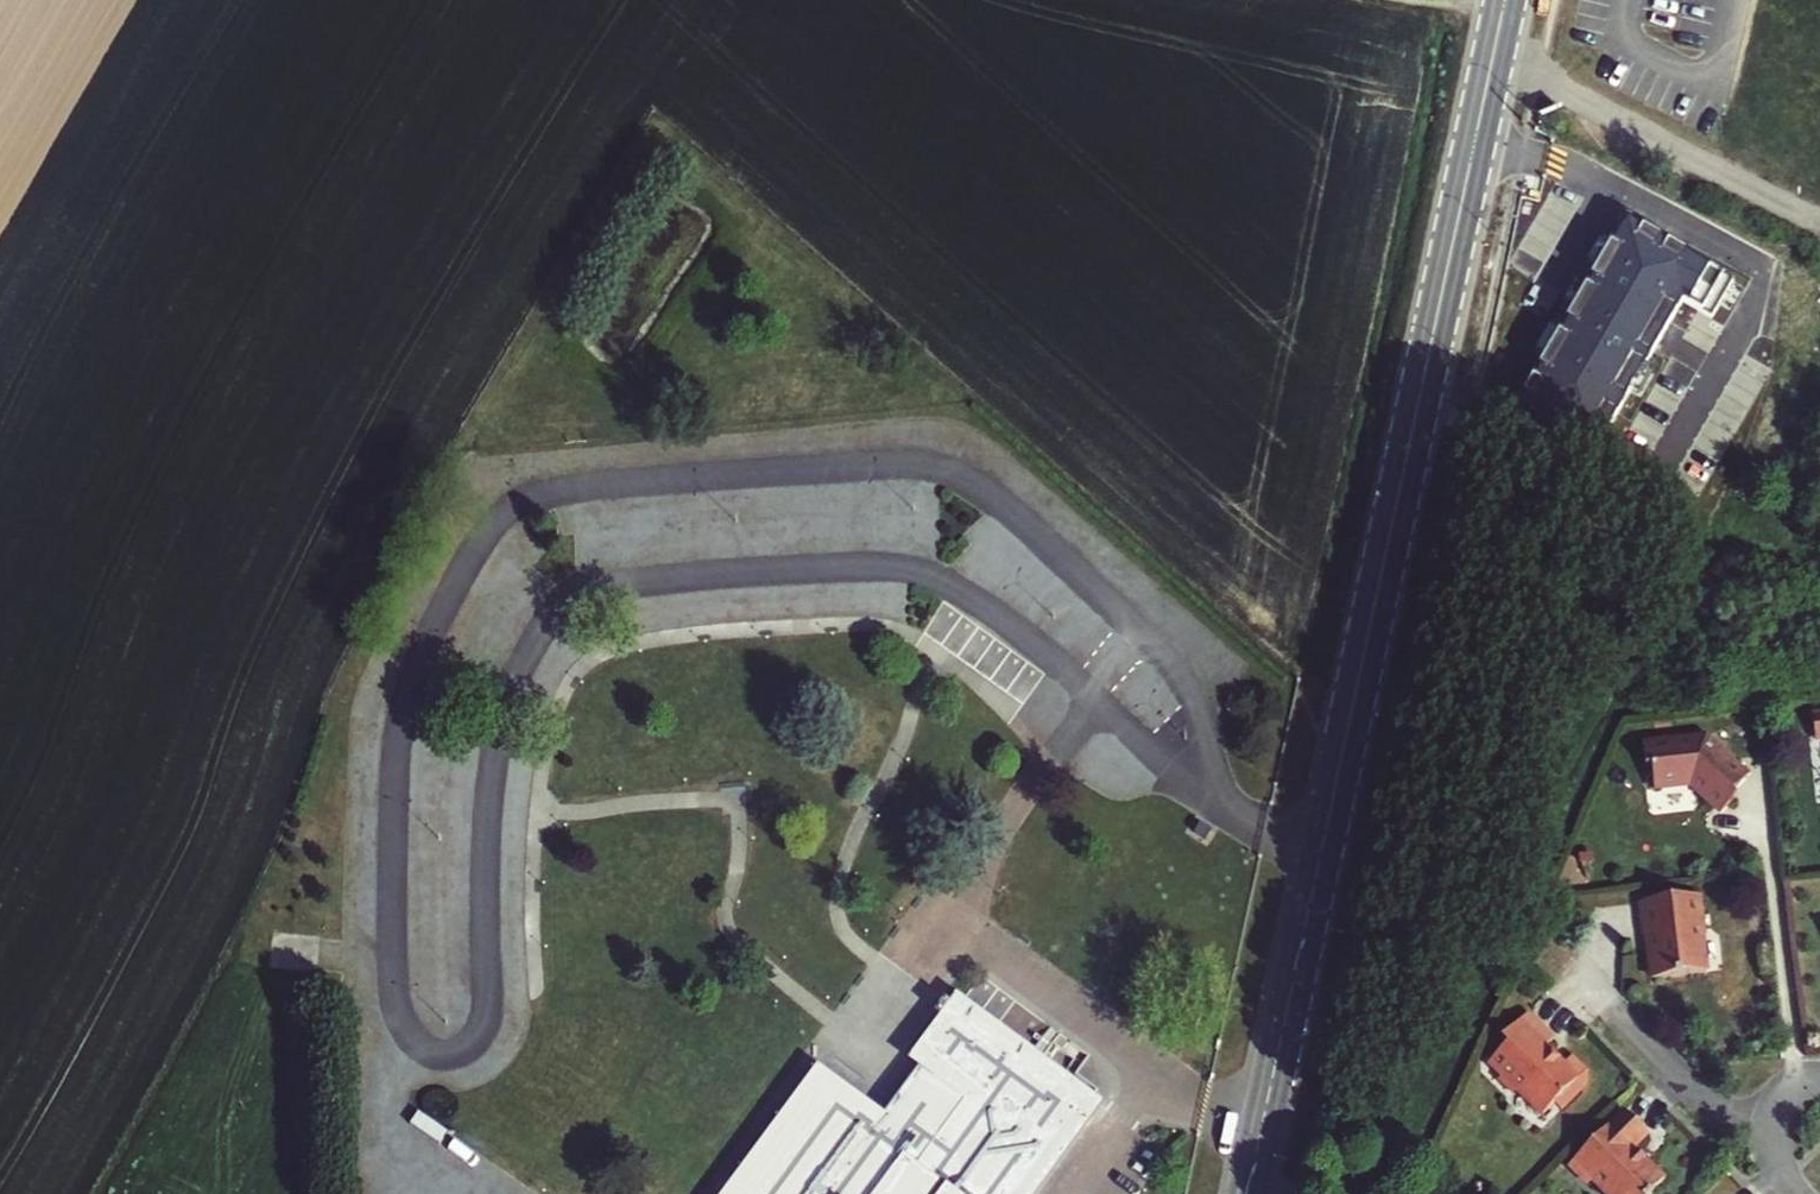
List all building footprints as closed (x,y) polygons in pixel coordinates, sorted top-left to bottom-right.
[(1748,774),(1706,737),(1642,743),(1644,767),(1649,767),(1652,790),(1688,786),(1719,813),(1735,796),(1732,792),(1748,774)] [(1704,930),(1702,912),(1697,913),(1696,900),(1637,906),(1641,939),(1643,939),(1648,939),(1653,982),(1704,975),(1700,937),(1704,930)] [(1648,983),(1653,982),(1648,939),(1643,939),(1648,983)] [(1067,1082),(1041,1063),(956,999),(911,1060),(968,1102),(932,1151),(918,1169),(905,1159),(879,1193),(1033,1193),(1098,1106),(1067,1082)] [(1567,1066),(1548,1046),(1556,1037),(1531,1012),(1504,1039),(1509,1044),(1492,1062),(1503,1073),(1503,1083),(1509,1089),(1518,1089),(1544,1115),(1556,1103),(1562,1109),(1588,1082),(1589,1072),(1575,1058),(1567,1066)] [(905,1159),(918,1169),(932,1151),(819,1066),(725,1193),(879,1193),(905,1159)] [(1649,1162),(1642,1161),(1632,1151),(1635,1149),(1648,1135),(1624,1111),(1573,1162),(1571,1170),(1584,1183),(1592,1182),(1603,1193),(1649,1193),(1665,1178),(1649,1162)] [(1642,1161),(1649,1162),(1635,1149),(1632,1151),(1642,1161)] [(1587,1187),(1592,1182),(1584,1183),(1571,1170),(1573,1162),(1567,1167),(1587,1187)]
